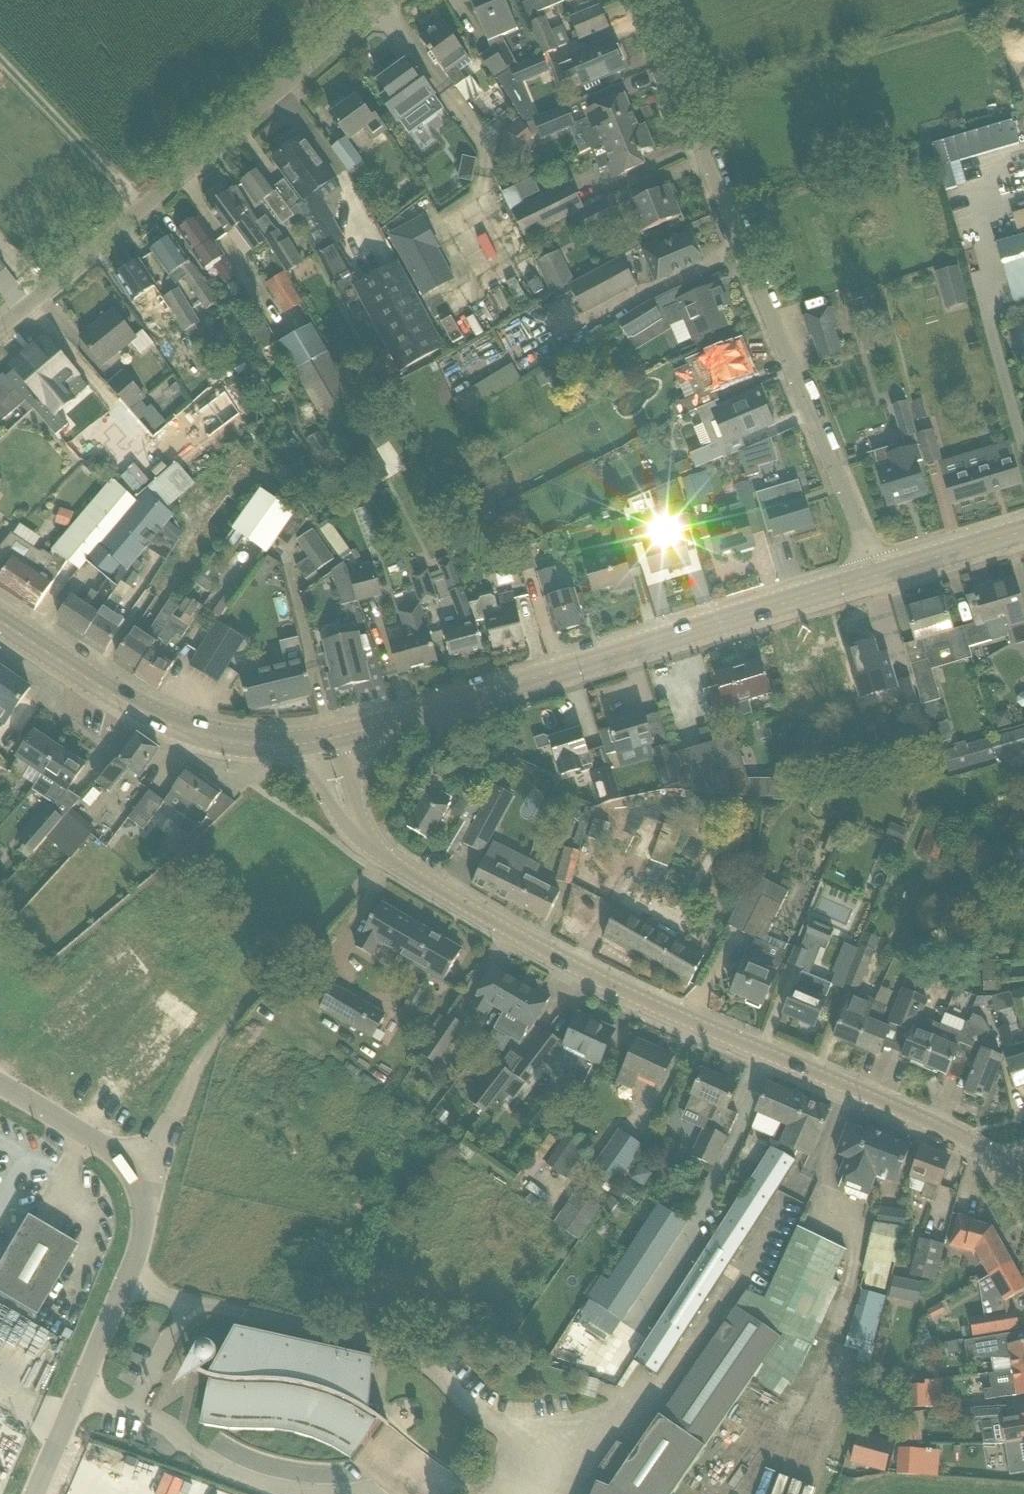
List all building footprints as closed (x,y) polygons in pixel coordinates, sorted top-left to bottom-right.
[(471,2),(479,20),(489,42),(503,36),(518,29),(509,7),(506,0),(475,0),(471,2)] [(552,7),(565,1),(564,0),(535,0),(540,12),(552,7)] [(581,39),(590,35),(608,28),(599,6),(572,17),(581,39)] [(531,23),(530,24),(544,55),(559,48),(546,17),(531,23)] [(428,33),(420,39),(432,54),(429,56),(435,65),(436,66),(439,63),(458,87),(466,99),(476,92),(468,80),(461,71),(458,67),(470,58),(455,38),(443,22),(436,27),(434,24),(426,31),(428,33)] [(573,56),(552,64),(560,83),(580,74),(585,85),(624,69),(611,40),(573,56)] [(495,47),(480,56),(495,79),(509,70),(495,47)] [(543,56),(518,65),(511,69),(518,85),(549,72),(543,56)] [(405,62),(379,81),(388,94),(386,95),(382,98),(398,121),(413,110),(423,124),(442,110),(444,109),(437,98),(419,74),(418,72),(415,74),(414,75),(405,62)] [(335,114),(332,115),(347,135),(362,124),(365,128),(373,139),(387,129),(375,113),(371,116),(368,112),(357,97),(356,98),(344,107),(342,103),(332,110),(335,114)] [(638,129),(638,128),(625,97),(586,112),(592,127),(587,129),(585,134),(592,149),(604,144),(604,143),(638,129)] [(568,105),(534,119),(535,121),(540,133),(543,140),(576,126),(575,121),(568,106),(568,105)] [(520,119),(506,131),(526,142),(534,136),(540,133),(535,121),(534,122),(533,121),(525,125),(520,119)] [(929,140),(942,189),(956,185),(949,160),(1020,143),(1014,119),(929,140)] [(645,126),(638,128),(638,129),(604,143),(604,144),(592,149),(600,169),(608,165),(613,177),(644,164),(640,154),(642,153),(641,151),(653,146),(645,126)] [(288,147),(274,158),(305,200),(301,203),(298,205),(305,217),(298,222),(315,253),(317,253),(334,286),(344,280),(355,274),(349,263),(338,244),(347,239),(336,221),(334,216),(337,214),(341,191),(333,179),(334,179),(303,137),(301,138),(300,136),(298,137),(288,144),(287,146),(288,147)] [(348,170),(358,185),(372,174),(362,160),(346,139),(333,149),(348,170)] [(459,155),(456,178),(471,180),(475,157),(459,155)] [(293,214),(272,185),(260,168),(242,182),(259,205),(266,200),(283,222),(293,214)] [(572,181),(524,204),(515,186),(503,192),(526,238),(576,214),(586,209),(572,181)] [(640,233),(663,223),(682,215),(673,195),(672,195),(669,187),(670,186),(669,185),(634,200),(642,218),(635,221),(640,233)] [(265,241),(254,225),(259,221),(237,186),(209,208),(228,234),(237,227),(254,249),(265,241)] [(616,222),(605,200),(586,209),(576,214),(587,236),(616,222)] [(1011,212),(1015,227),(1023,225),(1023,209),(1011,212)] [(286,241),(279,230),(268,215),(257,223),(266,236),(288,272),(304,262),(289,239),(286,241)] [(237,275),(209,234),(197,218),(179,231),(195,254),(196,254),(206,268),(213,263),(226,282),(237,275)] [(389,235),(423,296),(454,279),(421,218),(389,235)] [(656,280),(702,261),(697,249),(697,245),(695,240),(692,237),(691,235),(660,248),(658,243),(643,249),(656,280)] [(171,236),(152,250),(163,266),(170,276),(176,285),(186,278),(196,292),(207,310),(217,302),(183,252),(171,236)] [(998,244),(1016,303),(1023,300),(1023,236),(1021,237),(998,244)] [(549,291),(571,281),(556,249),(535,259),(549,291)] [(622,258),(570,286),(585,314),(637,285),(622,258)] [(160,316),(163,314),(170,324),(177,320),(170,310),(171,309),(150,277),(139,261),(117,276),(134,300),(145,293),(160,316)] [(957,263),(934,270),(944,307),(967,300),(957,263)] [(435,334),(408,282),(398,265),(367,281),(357,287),(402,372),(443,348),(435,334)] [(304,304),(290,283),(270,296),(284,317),(304,304)] [(653,301),(619,322),(628,338),(666,315),(671,327),(686,320),(693,338),(694,340),(708,334),(727,326),(721,312),(725,310),(725,308),(728,307),(720,288),(716,290),(715,286),(696,294),(683,299),(678,289),(653,301)] [(165,297),(186,331),(200,323),(179,289),(165,297)] [(832,308),(804,317),(810,336),(837,328),(832,308)] [(103,364),(131,341),(142,355),(155,344),(144,331),(135,338),(125,326),(126,325),(115,311),(81,338),(102,365),(103,364)] [(244,327),(259,352),(276,343),(262,318),(244,327)] [(312,323),(279,342),(334,438),(367,419),(367,418),(358,402),(312,323)] [(46,336),(11,366),(15,369),(39,398),(30,405),(33,409),(56,435),(69,425),(59,413),(48,401),(79,375),(46,336)] [(700,394),(672,406),(677,418),(719,400),(714,388),(751,372),(744,355),(739,356),(735,346),(716,354),(693,363),(705,391),(700,393),(700,394)] [(513,365),(451,394),(459,410),(521,382),(513,365)] [(110,385),(130,408),(154,436),(158,432),(157,430),(167,422),(152,405),(148,408),(142,402),(146,399),(123,373),(110,385)] [(236,375),(225,382),(239,404),(250,397),(236,375)] [(385,387),(358,402),(367,418),(394,403),(385,387)] [(21,405),(27,401),(17,389),(0,403),(0,423),(21,405)] [(224,392),(190,417),(207,440),(241,414),(224,392)] [(724,456),(719,442),(727,439),(727,442),(772,423),(760,393),(715,412),(718,418),(703,423),(712,445),(691,454),(696,467),(724,456)] [(906,461),(879,469),(889,506),(906,500),(905,496),(924,491),(919,471),(916,464),(923,461),(919,445),(920,445),(909,402),(893,407),(906,449),(902,450),(906,461)] [(940,460),(932,429),(920,433),(928,464),(940,460)] [(970,471),(945,478),(947,484),(953,503),(1020,483),(1014,464),(1013,458),(1008,442),(974,452),(966,455),(969,467),(970,471)] [(755,443),(743,448),(745,455),(751,473),(763,470),(762,464),(755,443)] [(370,445),(353,455),(373,487),(390,477),(370,445)] [(689,460),(676,465),(680,475),(693,470),(689,460)] [(714,493),(707,471),(682,479),(691,509),(711,503),(708,494),(714,493)] [(799,480),(756,493),(768,533),(774,531),(775,535),(796,529),(797,533),(813,528),(801,487),(799,480)] [(79,570),(87,560),(100,546),(137,501),(114,481),(53,550),(57,553),(54,557),(51,555),(20,600),(35,610),(68,561),(79,570)] [(736,485),(744,513),(757,510),(749,481),(736,485)] [(295,513),(261,489),(233,529),(267,553),(295,513)] [(148,490),(137,501),(100,546),(87,560),(109,579),(99,593),(93,590),(83,604),(73,598),(59,618),(86,636),(113,595),(122,581),(137,560),(147,548),(165,528),(175,517),(148,490)] [(662,521),(634,530),(639,546),(644,544),(645,547),(647,553),(652,572),(673,566),(675,570),(690,565),(685,546),(682,536),(681,533),(693,529),(688,513),(662,521)] [(297,514),(291,521),(301,528),(304,524),(306,521),(297,514)] [(746,517),(725,523),(722,515),(706,519),(709,528),(717,553),(738,546),(739,551),(755,546),(746,517)] [(18,524),(13,532),(31,544),(36,536),(18,524)] [(165,528),(147,548),(166,561),(179,540),(165,528)] [(333,560),(312,530),(298,540),(310,557),(296,566),(306,579),(333,560)] [(20,600),(51,555),(45,551),(40,552),(13,534),(0,550),(0,565),(6,569),(0,578),(0,586),(20,600)] [(538,568),(532,549),(531,546),(515,550),(522,573),(538,568)] [(599,561),(586,565),(588,570),(594,590),(615,583),(616,588),(632,583),(626,564),(623,554),(600,561),(599,561)] [(474,622),(461,587),(451,561),(454,560),(453,555),(438,560),(440,565),(439,566),(450,592),(462,626),(443,630),(446,640),(451,659),(484,650),(476,621),(474,622)] [(268,556),(248,586),(258,593),(278,563),(268,556)] [(137,560),(122,581),(132,588),(141,576),(136,573),(143,565),(137,560)] [(357,601),(350,573),(345,562),(333,571),(342,605),(357,601)] [(374,567),(350,573),(357,601),(382,595),(374,567)] [(538,574),(550,614),(556,633),(585,624),(575,590),(564,594),(556,569),(538,574)] [(438,599),(428,570),(411,575),(421,604),(438,599)] [(202,576),(196,584),(209,592),(214,584),(202,576)] [(972,615),(974,624),(964,627),(970,647),(1009,636),(1005,625),(1010,623),(1011,627),(1023,623),(1023,612),(1014,580),(1013,580),(1013,583),(1000,587),(999,584),(976,591),(977,593),(966,596),(972,615)] [(514,592),(507,594),(499,596),(502,606),(498,607),(496,598),(492,595),(482,598),(480,601),(471,604),(478,621),(487,619),(491,637),(489,637),(490,642),(492,642),(494,648),(525,640),(514,592)] [(106,649),(117,633),(125,621),(115,614),(123,601),(113,595),(86,636),(106,649)] [(186,596),(181,603),(166,629),(138,670),(135,675),(158,689),(175,662),(163,654),(176,634),(182,638),(203,607),(186,596)] [(118,657),(138,670),(166,629),(181,603),(172,597),(155,622),(147,634),(137,627),(129,640),(118,657)] [(943,600),(908,610),(913,629),(917,642),(923,640),(927,654),(931,652),(951,647),(954,658),(956,663),(973,658),(970,647),(964,627),(952,630),(949,619),(943,600)] [(419,605),(407,609),(399,612),(409,637),(390,642),(399,673),(438,662),(432,643),(428,629),(419,605)] [(217,622),(191,665),(218,682),(245,639),(217,622)] [(365,661),(358,633),(356,633),(354,624),(339,628),(342,638),(325,642),(328,653),(325,654),(328,667),(331,667),(332,674),(329,675),(333,690),(339,688),(340,691),(347,691),(353,687),(353,685),(370,681),(365,661)] [(849,649),(847,650),(847,651),(848,651),(856,677),(856,678),(862,697),(862,698),(896,688),(895,684),(886,654),(877,656),(873,642),(870,643),(870,642),(863,644),(864,645),(861,645),(860,640),(847,644),(849,649)] [(809,674),(794,678),(807,720),(823,716),(821,708),(846,700),(834,659),(833,654),(805,662),(809,674)] [(249,710),(281,703),(313,695),(305,660),(241,676),(249,710)] [(929,660),(912,665),(916,678),(923,704),(927,718),(928,718),(939,715),(934,701),(941,699),(929,660)] [(772,693),(768,680),(762,661),(715,675),(719,686),(705,690),(715,724),(736,717),(733,705),(772,693)] [(25,696),(31,688),(0,666),(0,721),(4,724),(12,713),(13,713),(25,696)] [(910,679),(895,684),(896,688),(902,707),(917,702),(910,679)] [(618,753),(621,764),(639,758),(636,748),(653,743),(643,711),(609,722),(618,753)] [(994,714),(998,730),(1012,727),(1008,711),(994,714)] [(938,724),(937,724),(941,738),(953,734),(949,721),(948,721),(938,724)] [(581,730),(551,740),(557,759),(562,775),(580,769),(581,773),(590,770),(591,775),(611,769),(604,748),(588,753),(587,749),(581,730)] [(990,739),(996,759),(1023,750),(1023,730),(1000,737),(999,736),(990,739)] [(9,773),(19,780),(21,782),(32,766),(44,774),(60,749),(35,733),(19,757),(19,758),(9,773)] [(136,734),(119,759),(118,761),(116,760),(97,782),(110,793),(127,773),(123,770),(126,766),(140,777),(159,750),(160,749),(137,733),(136,734)] [(672,755),(682,790),(683,792),(754,797),(735,736),(672,755)] [(990,739),(944,752),(950,772),(996,759),(990,739)] [(682,790),(672,755),(669,746),(653,751),(664,790),(682,790)] [(60,749),(44,774),(58,783),(47,799),(58,806),(74,783),(85,766),(60,749)] [(176,785),(172,791),(186,801),(178,813),(185,818),(178,829),(190,837),(205,816),(215,823),(235,803),(188,769),(176,785)] [(620,799),(611,769),(591,775),(601,805),(620,799)] [(454,855),(472,824),(471,824),(486,798),(468,788),(453,813),(463,819),(445,850),(454,855)] [(151,790),(129,819),(136,824),(144,831),(165,804),(166,802),(165,801),(151,790)] [(451,803),(430,791),(408,828),(429,840),(451,803)] [(35,853),(47,839),(64,819),(48,807),(19,840),(35,853)] [(502,818),(483,808),(464,844),(482,854),(502,818)] [(575,809),(570,816),(579,822),(584,815),(575,809)] [(1023,827),(1023,824),(1023,813),(1014,810),(1010,823),(1023,827)] [(595,818),(589,837),(606,842),(611,823),(595,818)] [(888,838),(878,861),(875,867),(890,874),(893,868),(903,844),(888,838)] [(510,902),(523,874),(530,860),(493,842),(473,884),(510,902)] [(574,885),(582,851),(566,847),(558,881),(574,885)] [(749,888),(730,925),(756,939),(753,946),(741,974),(733,992),(748,999),(746,1004),(760,1010),(770,986),(776,974),(785,951),(764,942),(767,936),(793,884),(784,879),(780,887),(769,881),(756,874),(749,888)] [(523,875),(510,902),(547,920),(555,902),(560,893),(523,875)] [(444,982),(452,968),(462,950),(381,904),(363,935),(364,935),(356,947),(371,956),(378,943),(444,982)] [(688,986),(698,968),(706,956),(621,907),(604,937),(688,986)] [(793,996),(785,1014),(815,1026),(822,1008),(825,1001),(832,984),(816,977),(811,975),(821,949),(826,951),(834,931),(812,922),(801,949),(795,947),(789,962),(805,968),(803,972),(793,996)] [(860,989),(879,938),(866,933),(852,969),(846,984),(860,989)] [(1000,982),(999,961),(983,961),(983,982),(1000,982)] [(836,974),(832,984),(844,989),(846,984),(852,969),(837,963),(833,972),(836,974)] [(506,1010),(521,984),(493,968),(472,1005),(486,1013),(492,1003),(506,1010)] [(335,984),(320,1009),(372,1039),(387,1014),(335,984)] [(535,992),(521,984),(506,1010),(495,1029),(496,1029),(496,1028),(520,1042),(530,1026),(533,1028),(551,997),(537,989),(535,992)] [(415,986),(407,1000),(418,1006),(426,993),(415,986)] [(917,994),(904,988),(902,988),(889,1023),(902,1028),(917,994)] [(844,1040),(857,1046),(868,1019),(876,1003),(877,1000),(854,991),(842,1019),(834,1038),(844,1042),(844,1040)] [(929,999),(917,994),(902,1028),(913,1032),(903,1057),(912,1061),(912,1059),(925,1065),(936,1038),(936,1037),(941,1025),(922,1017),(929,999)] [(890,1028),(880,1024),(887,1008),(876,1003),(868,1019),(857,1046),(870,1051),(869,1052),(879,1056),(890,1028)] [(559,1039),(549,1053),(558,1057),(556,1061),(562,1063),(562,1062),(563,1062),(575,1068),(577,1069),(574,1076),(577,1083),(580,1084),(580,1085),(590,1089),(597,1072),(601,1071),(598,1065),(606,1048),(614,1030),(608,1027),(607,1029),(595,1023),(596,1022),(580,1014),(571,1032),(567,1043),(559,1039)] [(450,1015),(423,1055),(437,1065),(464,1025),(450,1015)] [(960,1043),(970,1047),(975,1037),(979,1026),(968,1021),(963,1033),(941,1025),(936,1037),(936,1038),(925,1065),(938,1070),(938,1071),(947,1075),(960,1043)] [(1016,1046),(1012,1035),(1000,1040),(1004,1051),(1014,1048),(1018,1059),(1008,1062),(1016,1089),(1023,1087),(1023,1043),(1016,1046)] [(978,1058),(965,1091),(966,1091),(966,1090),(979,1095),(978,1096),(982,1098),(983,1097),(986,1098),(986,1099),(987,1100),(994,1081),(1002,1061),(1001,1060),(1002,1058),(988,1052),(990,1046),(985,1044),(986,1041),(975,1037),(970,1047),(981,1051),(978,1058)] [(660,1085),(663,1077),(672,1058),(652,1050),(653,1048),(638,1041),(619,1082),(632,1088),(638,1075),(660,1085)] [(514,1075),(513,1075),(514,1075),(527,1084),(548,1057),(546,1056),(535,1048),(514,1075)] [(513,1075),(514,1075),(499,1064),(470,1102),(486,1113),(513,1075)] [(704,1071),(695,1089),(686,1109),(719,1124),(726,1109),(737,1086),(704,1071)] [(774,1141),(781,1144),(789,1124),(790,1125),(794,1117),(798,1119),(806,1099),(769,1084),(757,1113),(781,1123),(774,1141)] [(619,1385),(624,1389),(639,1364),(658,1376),(720,1280),(733,1259),(797,1161),(794,1159),(797,1151),(810,1156),(830,1110),(806,1099),(798,1119),(794,1117),(790,1125),(789,1124),(781,1144),(778,1151),(772,1147),(697,1264),(663,1317),(634,1361),(619,1385)] [(848,1124),(837,1154),(847,1157),(841,1172),(840,1175),(848,1177),(844,1186),(845,1186),(846,1193),(856,1197),(861,1183),(881,1132),(875,1130),(874,1134),(848,1124)] [(714,1167),(728,1137),(706,1126),(692,1156),(714,1167)] [(621,1130),(602,1156),(591,1171),(614,1189),(625,1172),(644,1146),(621,1130)] [(861,1183),(856,1197),(866,1201),(868,1196),(870,1196),(878,1175),(897,1182),(903,1165),(910,1146),(890,1138),(891,1135),(881,1132),(861,1183)] [(551,1133),(537,1153),(544,1158),(558,1138),(551,1133)] [(561,1141),(549,1160),(546,1164),(567,1178),(586,1150),(565,1135),(561,1141)] [(914,1166),(910,1174),(927,1180),(921,1195),(933,1199),(942,1176),(949,1158),(921,1147),(914,1166)] [(578,1190),(555,1223),(579,1240),(602,1207),(578,1190)] [(27,1215),(0,1200),(0,1260),(27,1215)] [(602,1276),(588,1298),(622,1321),(646,1286),(687,1223),(659,1205),(618,1267),(609,1281),(602,1276)] [(718,1206),(715,1210),(716,1215),(720,1218),(725,1217),(728,1213),(727,1208),(723,1206),(718,1206)] [(881,1208),(879,1223),(899,1226),(904,1227),(906,1212),(881,1208)] [(27,1215),(0,1260),(0,1295),(36,1316),(77,1245),(27,1215)] [(958,1215),(953,1234),(950,1246),(978,1253),(980,1259),(989,1274),(1011,1262),(992,1228),(974,1223),(975,1219),(958,1215)] [(753,1377),(775,1391),(784,1378),(791,1382),(811,1343),(840,1284),(832,1280),(846,1251),(798,1227),(766,1299),(747,1291),(662,1414),(660,1414),(634,1450),(618,1445),(591,1481),(596,1482),(591,1493),(673,1493),(753,1377)] [(921,1239),(911,1275),(935,1281),(945,1245),(921,1239)] [(987,1296),(993,1307),(994,1315),(1008,1313),(1006,1300),(1023,1290),(1023,1284),(1011,1262),(989,1274),(995,1285),(987,1296)] [(894,1278),(890,1298),(898,1299),(902,1279),(894,1278)] [(859,1289),(848,1342),(872,1347),(884,1295),(859,1289)] [(36,1316),(0,1295),(0,1376),(36,1316)] [(561,1342),(584,1355),(602,1322),(579,1310),(561,1342)] [(1017,1311),(1008,1313),(971,1318),(974,1335),(1019,1328),(1017,1311)] [(353,1458),(381,1417),(363,1406),(368,1378),(372,1359),(237,1329),(221,1360),(217,1357),(217,1355),(217,1354),(217,1352),(216,1350),(215,1349),(214,1347),(213,1346),(212,1345),(210,1344),(208,1344),(206,1344),(205,1344),(203,1344),(201,1345),(200,1346),(198,1348),(198,1349),(197,1351),(196,1352),(196,1354),(196,1356),(197,1358),(190,1361),(189,1358),(187,1359),(189,1362),(191,1365),(194,1367),(196,1370),(199,1372),(202,1374),(205,1375),(209,1377),(212,1378),(202,1425),(204,1425),(228,1429),(276,1430),(295,1432),(314,1438),(332,1445),(353,1458)] [(967,1345),(969,1355),(1011,1356),(1013,1370),(1023,1368),(1023,1342),(1019,1343),(1018,1337),(967,1345)] [(1023,1394),(1023,1368),(1013,1370),(989,1373),(991,1388),(984,1389),(985,1400),(1008,1397),(1023,1394)] [(911,1387),(911,1409),(927,1409),(927,1387),(911,1387)] [(1021,1415),(1021,1416),(1008,1418),(1007,1406),(974,1408),(974,1422),(1001,1420),(1005,1444),(1023,1441),(1023,1415),(1021,1415)] [(908,1439),(920,1439),(921,1411),(909,1411),(908,1439)] [(855,1447),(851,1462),(878,1469),(885,1471),(886,1470),(893,1442),(859,1432),(855,1447)] [(1005,1444),(1010,1475),(1023,1473),(1023,1441),(1005,1444)] [(901,1448),(900,1472),(921,1473),(923,1449),(901,1448)] [(103,1473),(95,1493),(158,1493),(103,1473)]
